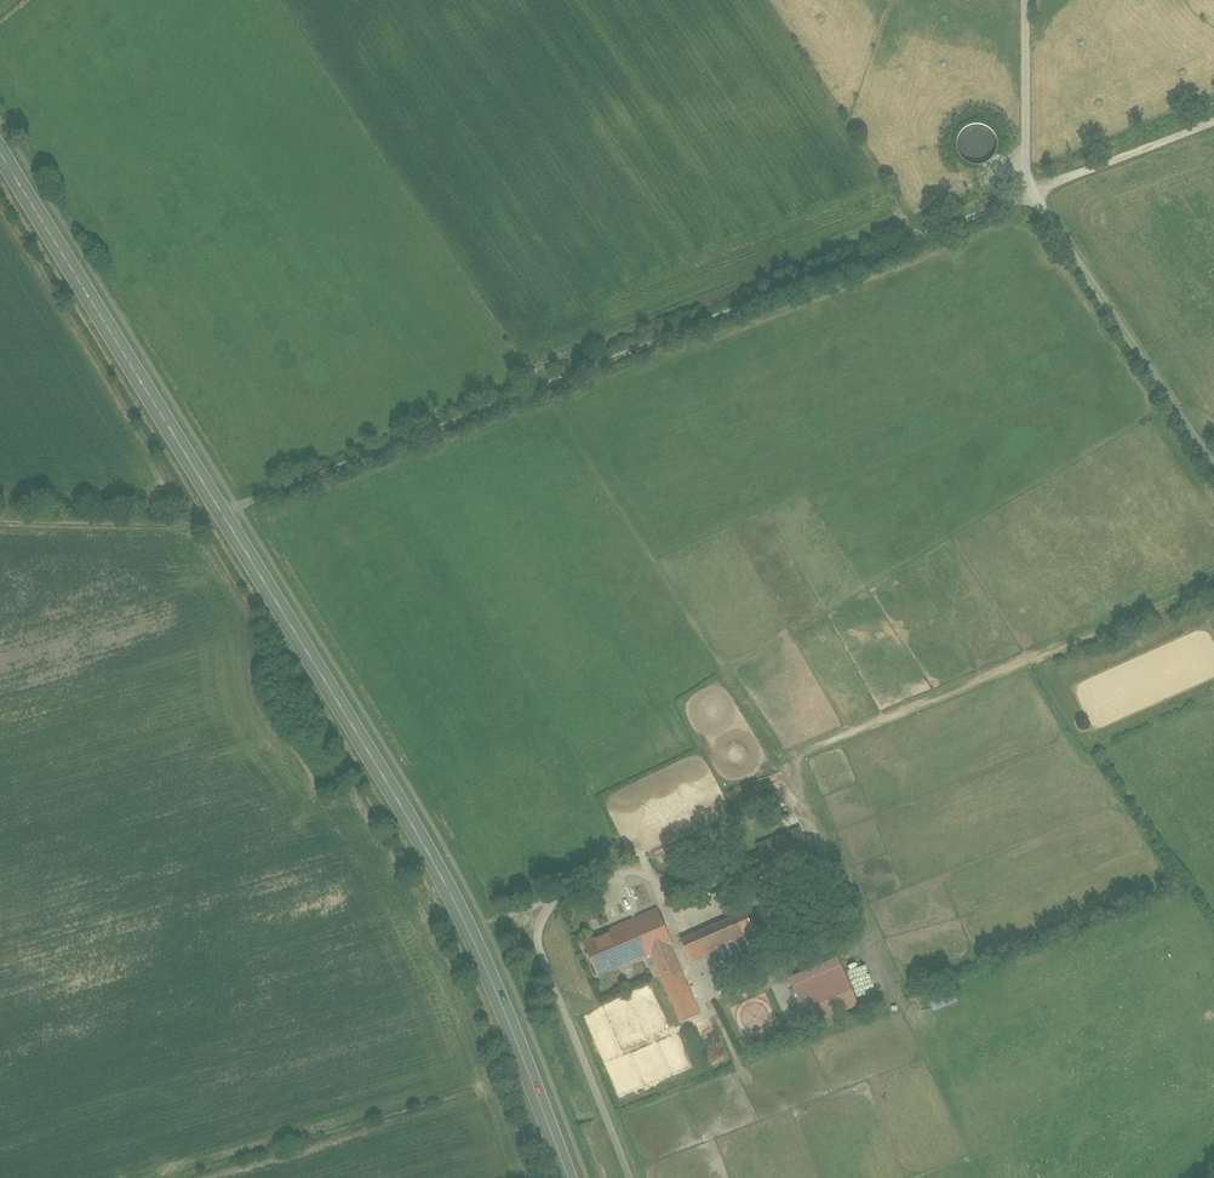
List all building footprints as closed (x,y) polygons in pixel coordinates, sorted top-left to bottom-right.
[(987,149),(988,126),(957,125),(956,158),(981,159),(981,149),(987,149)] [(805,847),(799,831),(764,844),(770,860),(805,847)] [(700,1013),(658,914),(589,943),(603,975),(654,954),(682,1021),(700,1013)] [(755,933),(747,916),(687,942),(695,959),(755,933)] [(791,979),(810,1026),(855,1007),(836,960),(791,979)]
